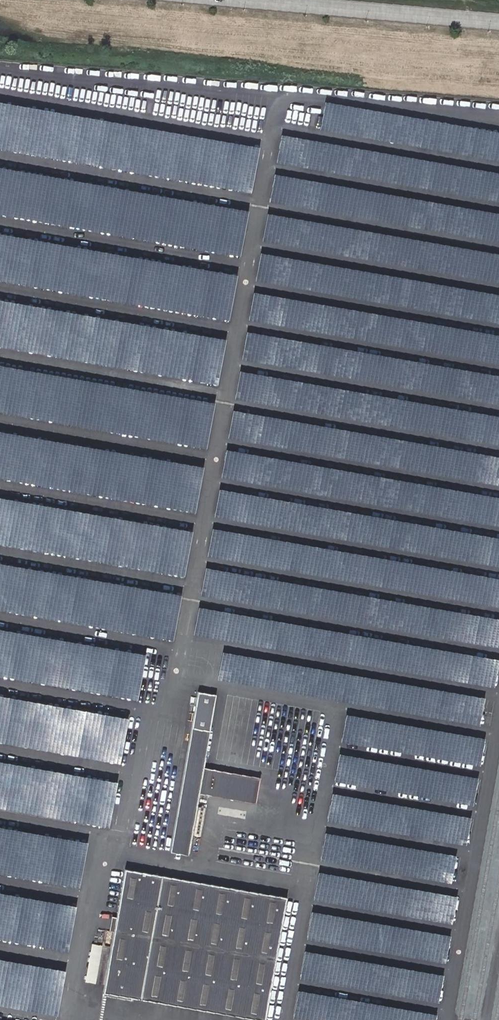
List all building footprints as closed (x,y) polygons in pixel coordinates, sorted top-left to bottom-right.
[(225,653),(221,678),(243,681),(245,667),(254,668),(255,657),(225,653)] [(258,803),(263,777),(205,767),(217,694),(199,691),(172,852),(190,855),(200,794),(258,803)] [(287,896),(126,869),(106,992),(266,1019),(287,896)]
